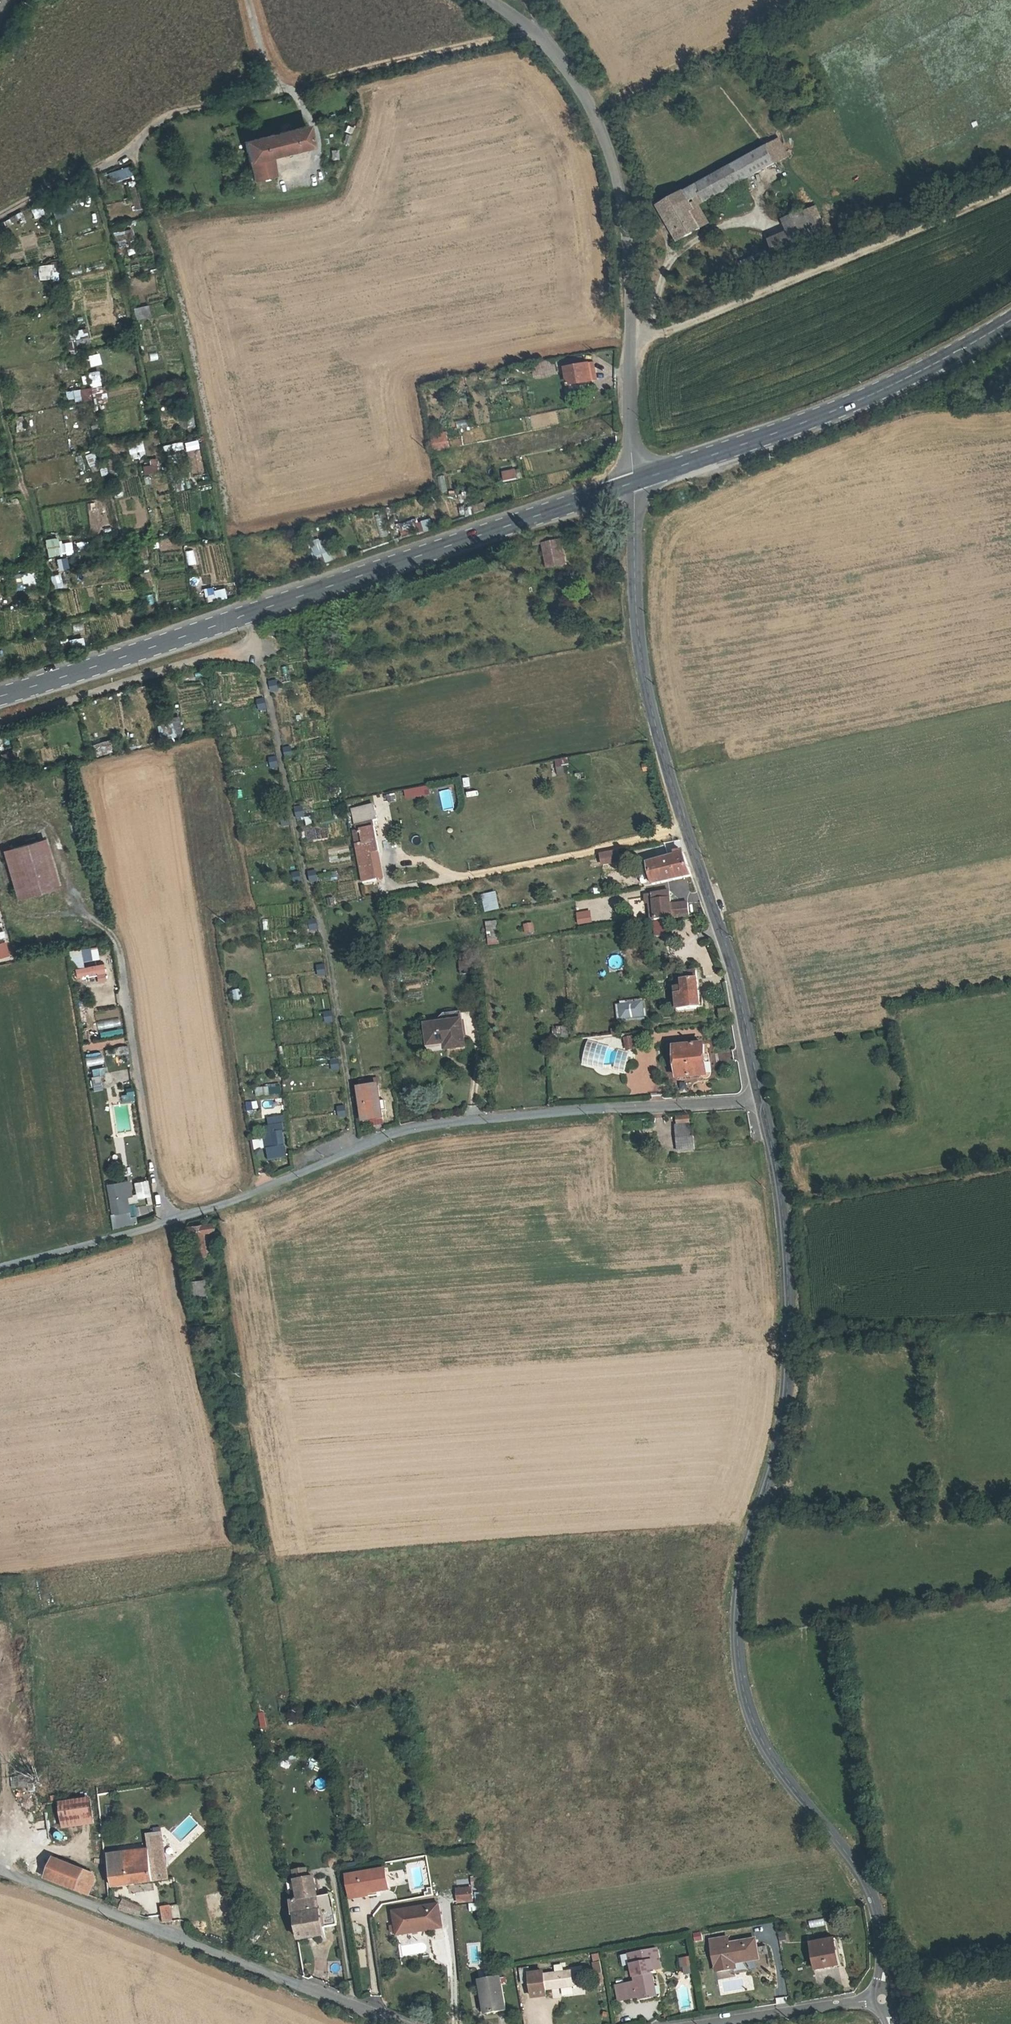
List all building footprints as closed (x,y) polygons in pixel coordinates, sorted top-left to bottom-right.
[(245,141),(254,182),(277,177),(273,158),(312,150),(307,128),(245,141)] [(108,172),(110,182),(133,176),(130,166),(108,172)] [(707,207),(753,188),(746,172),(701,191),(707,207)] [(691,205),(665,217),(676,244),(698,234),(692,219),(696,216),(691,205)] [(790,231),(771,237),(777,254),(830,236),(819,205),(785,217),(790,231)] [(127,230),(114,232),(116,244),(129,242),(127,230)] [(60,277),(59,262),(51,262),(52,277),(60,277)] [(148,305),(133,308),(136,319),(151,317),(148,305)] [(86,356),(89,367),(101,364),(99,352),(86,356)] [(589,366),(567,371),(570,388),(591,383),(589,366)] [(98,404),(104,403),(102,370),(89,371),(91,397),(98,396),(98,404)] [(448,431),(432,432),(434,450),(450,449),(448,431)] [(186,451),(199,448),(197,440),(184,443),(186,451)] [(131,459),(145,457),(143,444),(129,446),(131,459)] [(93,452),(85,454),(89,467),(97,464),(93,452)] [(156,461),(142,463),(143,474),(158,473),(156,461)] [(101,476),(108,474),(105,465),(98,467),(101,476)] [(420,532),(435,528),(432,518),(417,522),(420,532)] [(45,539),(48,556),(61,554),(58,536),(45,539)] [(323,553),(326,562),(333,560),(325,537),(311,542),(315,555),(323,553)] [(64,542),(65,555),(73,554),(72,541),(64,542)] [(88,549),(87,541),(77,541),(77,550),(88,549)] [(547,565),(560,563),(556,543),(543,546),(547,565)] [(31,571),(13,573),(15,587),(32,585),(31,571)] [(225,587),(204,589),(206,601),(226,598),(225,587)] [(69,639),(71,650),(85,648),(83,637),(69,639)] [(270,681),(273,693),(281,691),(278,678),(270,681)] [(258,699),(260,711),(268,710),(266,698),(258,699)] [(170,737),(181,737),(180,716),(169,717),(170,737)] [(95,757),(113,750),(109,739),(91,746),(95,757)] [(286,759),(294,757),(292,746),(284,748),(286,759)] [(273,769),(281,767),(277,756),(269,758),(273,769)] [(557,759),(558,774),(571,773),(571,758),(557,759)] [(407,799),(432,794),(430,784),(405,789),(407,799)] [(443,808),(454,806),(450,789),(440,791),(443,808)] [(396,792),(387,794),(389,803),(398,801),(396,792)] [(352,832),(356,853),(376,849),(371,822),(375,821),(373,812),(360,814),(360,820),(353,821),(355,831),(352,832)] [(17,876),(41,869),(34,839),(0,848),(0,864),(4,879),(17,876)] [(376,849),(356,853),(362,883),(374,881),(369,854),(377,853),(376,849)] [(619,851),(602,854),(604,865),(621,861),(619,851)] [(649,887),(692,874),(685,854),(646,866),(649,887)] [(563,875),(576,871),(574,865),(561,869),(563,875)] [(318,870),(309,872),(310,883),(319,882),(318,870)] [(292,874),(295,884),(303,882),(300,871),(292,874)] [(17,876),(4,879),(9,898),(22,894),(17,876)] [(498,892),(482,894),(485,912),(500,910),(498,892)] [(654,924),(686,920),(683,907),(668,908),(665,893),(650,896),(654,924)] [(591,911),(577,913),(579,926),(594,923),(591,911)] [(309,920),(311,931),(319,930),(317,919),(309,920)] [(499,943),(498,921),(487,921),(488,944),(499,943)] [(533,922),(524,924),(526,935),(536,932),(533,922)] [(11,956),(5,941),(0,943),(0,959),(11,956)] [(75,962),(99,959),(97,947),(73,950),(75,962)] [(618,970),(624,960),(615,954),(608,964),(618,970)] [(461,961),(461,975),(473,975),(473,961),(461,961)] [(325,964),(317,965),(319,977),(327,975),(325,964)] [(104,965),(75,967),(76,979),(96,978),(97,981),(105,980),(104,965)] [(694,978),(680,980),(680,984),(673,985),(674,989),(681,988),(681,994),(678,994),(678,999),(673,1000),(674,1012),(698,1008),(694,978)] [(233,991),(236,1004),(245,1002),(242,989),(233,991)] [(621,1005),(622,1017),(642,1016),(641,1004),(621,1005)] [(716,1019),(731,1016),(730,1008),(714,1010),(716,1019)] [(333,1011),(325,1012),(326,1024),(334,1023),(333,1011)] [(97,1029),(120,1026),(119,1019),(96,1022),(97,1029)] [(452,1046),(453,1053),(470,1051),(466,1023),(429,1029),(431,1049),(452,1046)] [(553,1027),(553,1038),(568,1038),(568,1027),(553,1027)] [(634,1036),(624,1038),(627,1051),(636,1049),(634,1036)] [(701,1045),(671,1049),(674,1076),(705,1072),(701,1045)] [(624,1068),(627,1051),(602,1047),(599,1064),(624,1068)] [(86,1067),(103,1063),(101,1055),(84,1059),(86,1067)] [(332,1059),(332,1071),(341,1070),(340,1059),(332,1059)] [(101,1067),(90,1069),(93,1091),(104,1090),(101,1067)] [(256,1086),(257,1096),(281,1095),(281,1085),(256,1086)] [(384,1117),(380,1085),(360,1088),(365,1120),(384,1117)] [(120,1093),(121,1102),(134,1100),(132,1091),(120,1093)] [(278,1110),(286,1109),(285,1098),(276,1100),(278,1110)] [(338,1107),(339,1118),(348,1117),(346,1105),(338,1107)] [(678,1152),(695,1151),(693,1114),(676,1115),(678,1152)] [(285,1116),(265,1117),(268,1160),(287,1159),(285,1116)] [(146,1180),(133,1183),(136,1199),(149,1196),(146,1180)] [(114,1191),(106,1192),(109,1213),(119,1212),(114,1191)] [(195,1238),(204,1237),(203,1233),(212,1231),(212,1224),(187,1227),(188,1235),(194,1234),(195,1238)] [(204,1237),(195,1238),(197,1255),(207,1254),(204,1237)] [(190,1297),(205,1296),(203,1279),(189,1281),(190,1297)] [(259,1713),(261,1729),(267,1728),(265,1712),(259,1713)] [(97,1827),(95,1800),(62,1801),(63,1829),(97,1827)] [(163,1847),(109,1857),(115,1890),(169,1881),(163,1847)] [(48,1880),(81,1893),(88,1874),(55,1861),(48,1880)] [(387,1867),(351,1872),(353,1885),(388,1880),(387,1867)] [(338,1929),(333,1897),(318,1899),(315,1881),(309,1882),(307,1871),(295,1873),(300,1902),(291,1903),(294,1919),(297,1919),(301,1943),(326,1939),(325,1932),(338,1929)] [(457,1903),(475,1902),(474,1887),(457,1888),(457,1903)] [(141,1919),(145,1909),(124,1901),(120,1911),(141,1919)] [(469,1904),(470,1912),(482,1910),(480,1902),(469,1904)] [(178,1907),(163,1908),(165,1923),(180,1920),(178,1907)] [(437,1907),(393,1912),(395,1930),(413,1927),(415,1934),(441,1931),(437,1907)] [(825,1918),(809,1920),(810,1928),(826,1926),(825,1918)] [(413,1927),(395,1930),(396,1937),(415,1934),(413,1927)] [(728,1967),(754,1963),(751,1941),(714,1946),(716,1963),(727,1962),(728,1967)] [(836,1963),(834,1941),(812,1945),(815,1966),(836,1963)] [(691,1957),(681,1959),(684,1975),(694,1973),(691,1957)] [(645,2002),(660,2001),(655,1959),(637,1961),(638,1980),(620,1982),(622,2001),(638,1999),(638,1994),(644,1993),(645,2002)] [(603,1962),(594,1963),(595,1985),(604,1984),(603,1962)] [(531,1970),(524,1971),(525,1985),(532,1983),(535,1999),(549,1997),(548,1991),(567,1988),(576,1987),(575,1977),(574,1972),(565,1973),(564,1967),(557,1968),(558,1974),(546,1975),(546,1973),(532,1975),(531,1970)] [(509,2011),(505,1979),(480,1982),(482,2000),(487,1999),(490,2014),(509,2011)]
